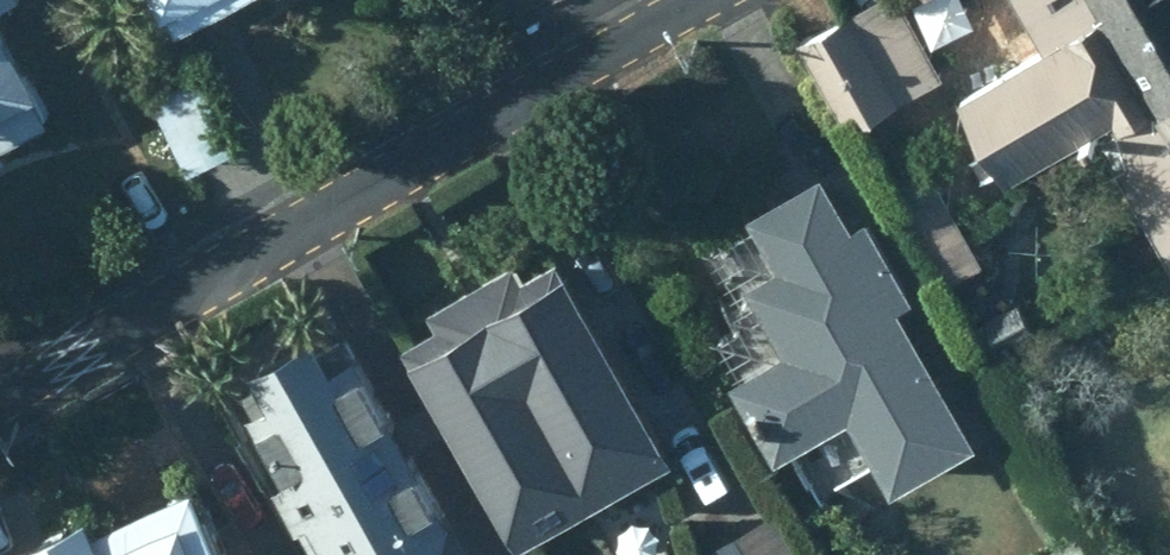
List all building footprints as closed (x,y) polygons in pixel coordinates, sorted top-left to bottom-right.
[(147,14),(155,9),(166,30),(220,0),(139,0),(147,14)] [(893,0),(867,0),(799,37),(850,126),(937,75),(893,0)] [(1037,50),(952,102),(999,183),(1086,134),(1168,274),(1169,274),(1169,0),(1007,0),(1037,50)] [(40,107),(0,35),(0,129),(40,107)] [(194,84),(149,107),(187,179),(232,156),(194,84)] [(932,167),(886,192),(938,286),(984,262),(932,167)] [(966,445),(890,308),(906,299),(859,216),(841,228),(811,176),(741,215),(771,269),(738,287),(775,351),(722,382),(766,460),(842,418),(883,491),(966,445)] [(663,462),(547,258),(513,277),(505,262),(420,310),(429,326),(400,342),(515,545),(663,462)] [(1012,298),(974,318),(1000,368),(1038,348),(1012,298)] [(367,353),(235,427),(300,545),(335,524),(344,540),(402,508),(380,467),(418,447),(367,353)] [(4,550),(6,554),(208,554),(179,491),(82,532),(75,518),(4,550)] [(697,554),(794,554),(770,515),(697,554)]
